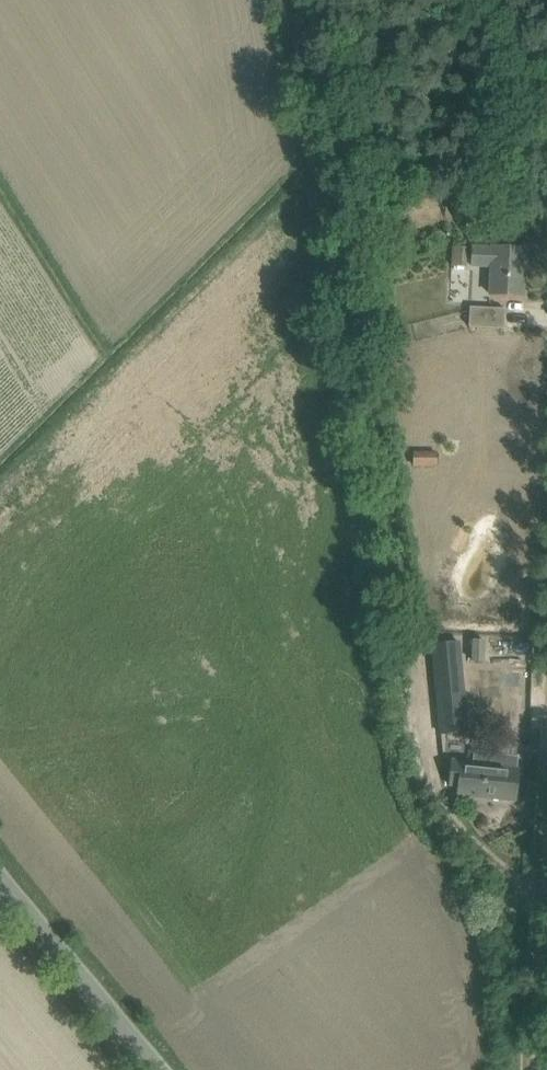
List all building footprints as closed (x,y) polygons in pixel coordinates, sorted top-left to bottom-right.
[(467,267),(468,247),(451,246),(450,266),(467,267)] [(526,249),(504,247),(492,247),(492,248),(471,247),(470,266),(491,267),(490,294),(523,296),(524,276),(521,276),(522,250),(526,250),(526,249)] [(505,309),(483,308),(470,307),(469,327),(504,328),(505,309)] [(436,466),(436,450),(412,450),(412,466),(436,466)] [(484,641),(473,640),(472,661),(483,661),(484,641)] [(451,668),(445,670),(442,659),(434,661),(440,684),(455,680),(451,668)] [(450,755),(466,752),(468,752),(466,742),(476,740),(469,706),(442,711),(450,755)] [(517,770),(518,756),(473,752),(472,765),(462,764),(462,762),(452,761),(450,785),(458,786),(457,794),(515,800),(518,770),(517,770)]
